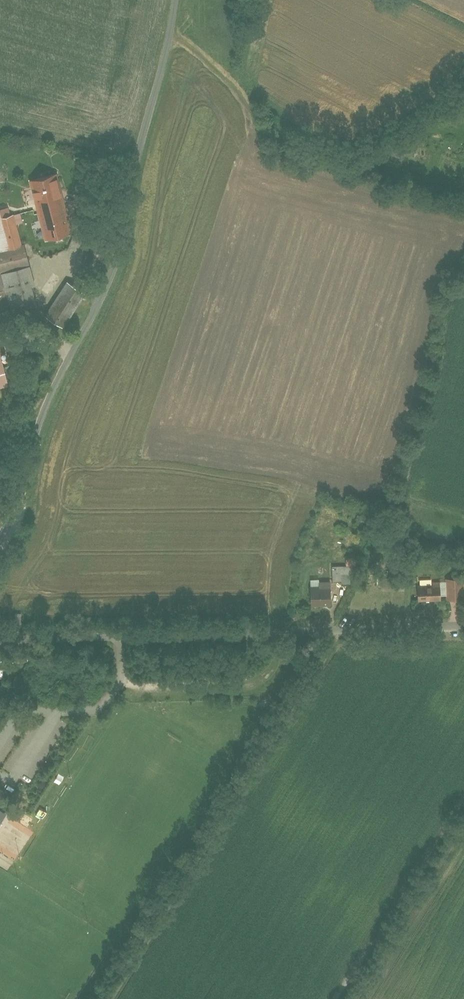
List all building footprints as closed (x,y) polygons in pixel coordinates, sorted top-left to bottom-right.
[(55,173),(27,180),(43,239),(71,232),(55,173)] [(0,208),(0,249),(20,244),(11,212),(9,213),(7,206),(0,208)] [(28,263),(23,243),(20,244),(0,249),(0,271),(28,263)] [(0,271),(0,316),(34,307),(29,286),(34,285),(28,263),(0,271)] [(84,292),(65,280),(43,313),(62,326),(84,292)] [(342,565),(332,566),(332,580),(342,580),(342,565)] [(445,578),(446,598),(463,597),(463,584),(463,577),(445,578)] [(423,582),(419,582),(419,599),(439,599),(439,582),(431,582),(431,579),(423,579),(423,582)] [(319,586),(310,587),(310,604),(327,603),(330,603),(330,580),(318,581),(319,586)]
